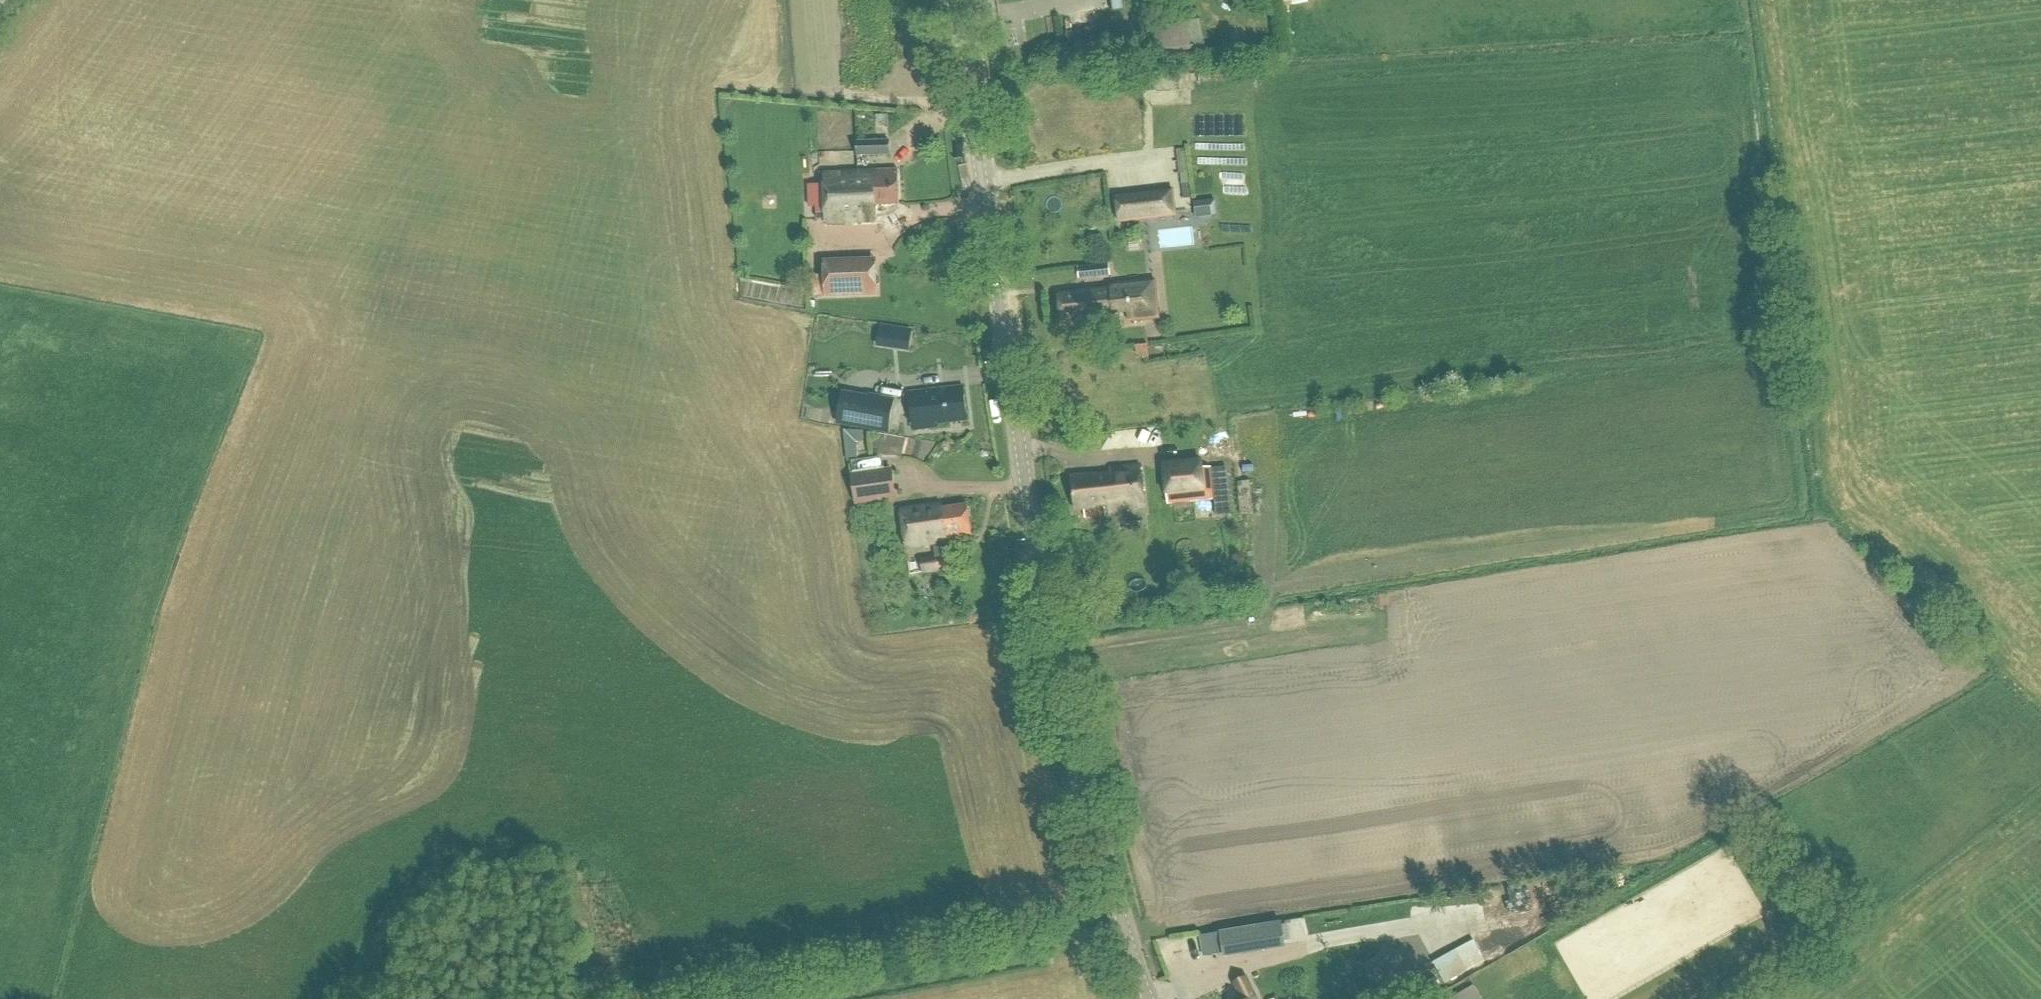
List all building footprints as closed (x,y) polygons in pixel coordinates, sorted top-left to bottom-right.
[(1081,31),(1066,33),(1069,59),(1084,57),(1103,55),(1100,28),(1081,31)] [(848,133),(816,133),(816,158),(848,158),(848,133)] [(856,156),(890,155),(890,139),(856,141),(856,156)] [(828,223),(877,221),(877,206),(901,205),(900,170),(826,173),(828,223)] [(1218,172),(1220,191),(1239,190),(1238,170),(1218,172)] [(814,205),(815,182),(802,182),(802,205),(814,205)] [(1177,217),(1174,189),(1117,196),(1120,223),(1177,217)] [(824,297),(879,296),(877,258),(823,260),(824,297)] [(1079,279),(1110,276),(1109,263),(1078,266),(1079,279)] [(1154,320),(1150,282),(1106,287),(1107,290),(1054,296),(1057,326),(1124,319),(1125,324),(1154,320)] [(914,331),(881,326),(877,350),(911,355),(914,331)] [(1143,345),(1128,346),(1128,358),(1143,357),(1143,345)] [(938,426),(971,422),(966,388),(911,396),(916,428),(938,424),(938,426)] [(869,396),(868,399),(843,394),(839,421),(890,429),(895,400),(869,396)] [(847,463),(858,461),(855,442),(863,440),(860,427),(842,430),(847,463)] [(1203,468),(1202,460),(1163,464),(1168,504),(1213,499),(1209,467),(1203,468)] [(1105,512),(1143,508),(1139,466),(1109,469),(1110,476),(1070,480),(1073,512),(1087,510),(1088,520),(1105,518),(1105,512)] [(855,505),(897,499),(892,469),(850,474),(855,505)] [(933,511),(932,505),(903,510),(909,549),(934,545),(936,560),(923,562),(925,574),(940,572),(939,569),(950,567),(947,543),(975,539),(970,506),(933,511)] [(1286,945),(1282,920),(1222,930),(1226,955),(1286,945)] [(1483,958),(1474,941),(1458,951),(1467,967),(1483,958)] [(1244,979),(1233,984),(1240,998),(1254,998),(1244,979)] [(1441,998),(1477,998),(1469,984),(1441,998)]
